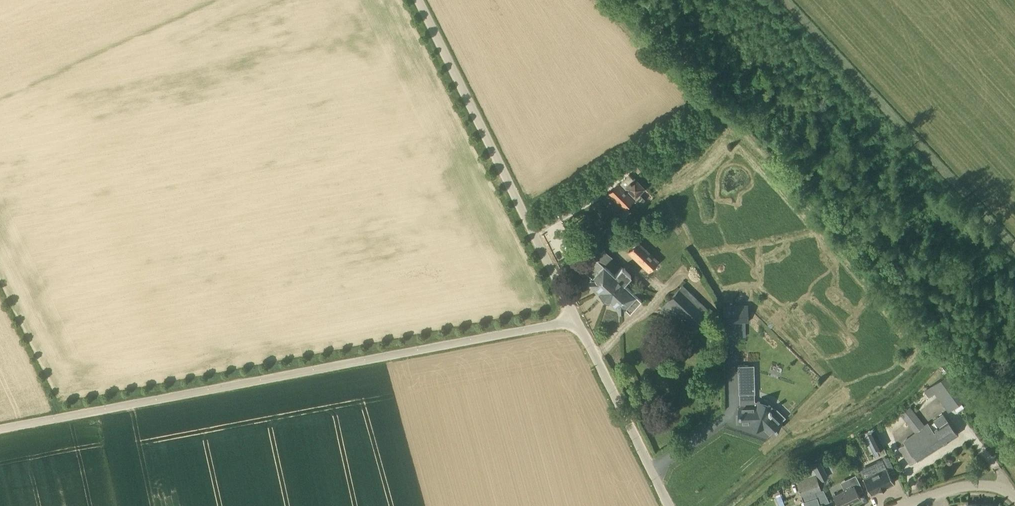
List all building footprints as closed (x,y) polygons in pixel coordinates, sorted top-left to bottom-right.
[(618,184),(614,180),(609,184),(614,189),(610,192),(624,208),(633,200),(635,202),(636,203),(638,203),(640,203),(641,202),(642,201),(643,199),(642,197),(641,196),(639,193),(644,188),(634,178),(633,179),(629,174),(618,184)] [(638,242),(629,251),(649,270),(658,261),(638,242)] [(632,274),(623,266),(615,275),(605,266),(613,257),(604,249),(585,270),(586,270),(592,276),(592,277),(591,277),(590,277),(591,281),(592,281),(601,289),(598,292),(607,301),(610,298),(619,306),(619,307),(623,307),(623,306),(623,305),(630,312),(642,300),(624,283),(632,274)] [(691,336),(713,313),(683,285),(661,307),(691,336)] [(725,328),(749,328),(749,305),(725,306),(725,328)] [(740,413),(739,413),(739,415),(740,415),(740,421),(751,421),(751,422),(763,427),(764,425),(771,432),(775,428),(776,429),(777,427),(777,426),(781,422),(780,422),(770,412),(772,411),(769,409),(770,406),(771,405),(758,401),(757,402),(754,401),(754,393),(755,393),(754,388),(754,365),(749,365),(738,365),(739,394),(740,394),(741,407),(739,407),(740,413)] [(928,397),(936,392),(948,410),(967,397),(949,373),(924,391),(928,397)] [(909,406),(899,413),(914,432),(923,424),(909,406)] [(899,446),(905,455),(911,464),(917,460),(958,433),(943,414),(934,421),(938,426),(933,429),(930,424),(899,446)] [(878,436),(871,439),(876,450),(884,447),(878,436)] [(882,458),(875,462),(879,471),(863,478),(871,494),(879,489),(879,490),(886,487),(886,486),(894,482),(887,467),(886,467),(882,458)] [(819,459),(811,463),(811,464),(816,474),(820,481),(827,478),(828,477),(819,459)] [(811,498),(810,499),(809,495),(822,490),(816,474),(797,481),(802,497),(803,497),(805,500),(803,501),(805,505),(813,505),(811,498)] [(833,495),(839,505),(845,505),(861,498),(854,485),(833,495)] [(778,488),(773,490),(779,505),(785,505),(778,488)]
